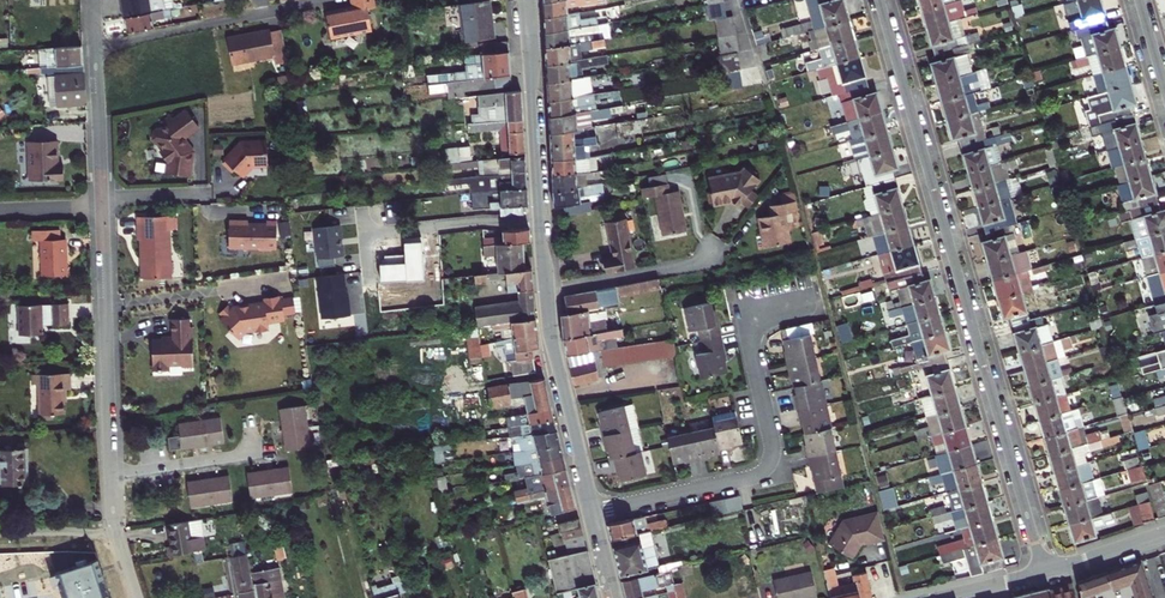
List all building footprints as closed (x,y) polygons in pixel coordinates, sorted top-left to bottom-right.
[(150,12),(148,0),(121,0),(124,17),(150,12)] [(326,11),(331,38),(371,30),(367,10),(375,9),(373,0),(350,0),(351,7),(326,11)] [(461,3),(467,39),(497,35),(492,0),(484,0),(461,3)] [(545,16),(570,11),(569,0),(548,0),(545,1),(545,16)] [(712,16),(728,13),(726,0),(714,0),(710,1),(709,1),(712,16)] [(834,24),(856,18),(851,0),(827,0),(834,24)] [(922,11),(943,5),(960,0),(919,0),(922,11)] [(1080,14),(1085,12),(1089,25),(1104,21),(1097,0),(1076,0),(1080,14)] [(922,11),(927,28),(948,22),(943,5),(922,11)] [(124,17),(126,34),(160,28),(156,11),(150,12),(124,17)] [(545,16),(546,31),(604,20),(603,13),(570,18),(570,11),(545,16)] [(546,31),(546,45),(571,41),(571,33),(606,28),(607,35),(619,33),(616,17),(604,20),(546,31)] [(826,47),(839,43),(862,36),(856,18),(834,24),(807,32),(810,42),(824,38),(826,47)] [(1104,21),(1089,25),(1096,53),(1117,47),(1111,27),(1106,29),(1104,21)] [(955,48),(948,22),(927,28),(934,54),(951,49),(955,48)] [(571,33),(571,41),(607,35),(606,28),(571,33)] [(266,31),(266,29),(225,36),(229,63),(270,57),(271,65),(283,63),(278,29),(266,31)] [(738,33),(720,36),(723,53),(742,50),(738,33)] [(546,45),(547,64),(584,59),(584,48),(609,43),(607,35),(571,41),(546,45)] [(862,36),(839,43),(844,62),(867,55),(862,36)] [(483,40),(484,51),(509,49),(508,37),(483,40)] [(770,58),(766,43),(757,46),(761,60),(770,58)] [(1117,47),(1096,53),(1102,72),(1122,66),(1117,47)] [(511,73),(509,49),(484,51),(486,76),(511,73)] [(959,76),(951,49),(934,54),(939,69),(934,70),(937,82),(959,76)] [(61,55),(62,70),(63,70),(88,69),(87,54),(61,55)] [(875,83),(867,55),(844,62),(824,67),(827,77),(834,76),(838,93),(859,88),(875,83)] [(547,64),(548,82),(574,78),(573,69),(594,65),(593,57),(584,59),(547,64)] [(1122,66),(1102,72),(1107,90),(1128,85),(1122,66)] [(89,108),(88,69),(63,70),(65,109),(89,108)] [(575,95),(574,86),(608,81),(607,72),(574,78),(548,82),(548,99),(575,95)] [(513,82),(512,73),(511,73),(486,76),(449,80),(445,81),(446,83),(450,82),(451,87),(462,86),(462,88),(513,82)] [(964,94),(959,76),(937,82),(942,101),(964,94)] [(859,88),(867,116),(888,110),(883,93),(878,94),(875,83),(859,88)] [(1132,114),(1129,104),(1133,103),(1128,85),(1107,90),(1098,93),(1101,103),(1096,105),(1101,122),(1110,120),(1132,114)] [(477,119),(477,122),(509,119),(523,118),(521,88),(488,92),(490,116),(482,116),(482,119),(477,119)] [(583,94),(584,103),(595,101),(593,92),(583,94)] [(548,99),(549,116),(573,112),(573,104),(584,103),(583,94),(575,95),(548,99)] [(942,101),(948,119),(969,113),(964,94),(942,101)] [(467,95),(438,98),(438,103),(468,100),(467,95)] [(549,116),(550,131),(579,126),(578,119),(624,112),(623,104),(573,112),(549,116)] [(197,124),(186,109),(173,119),(170,114),(161,120),(165,125),(154,132),(153,141),(156,145),(159,143),(165,151),(167,149),(170,150),(172,153),(172,156),(167,160),(168,163),(168,168),(171,172),(189,175),(192,151),(182,137),(197,124)] [(867,116),(872,135),(893,129),(888,110),(867,116)] [(976,140),(969,113),(948,119),(953,140),(959,138),(961,145),(976,140)] [(1139,140),(1132,114),(1110,120),(1117,146),(1139,140)] [(645,116),(646,128),(655,126),(653,115),(645,116)] [(645,116),(618,120),(620,132),(646,128),(645,116)] [(525,151),(523,118),(509,119),(511,153),(525,151)] [(579,126),(550,131),(551,146),(595,139),(613,136),(612,128),(598,131),(598,134),(586,136),(585,125),(579,126)] [(898,148),(893,129),(872,135),(878,153),(898,148)] [(551,146),(551,157),(578,153),(577,147),(596,144),(595,139),(551,146)] [(968,171),(988,165),(984,147),(979,148),(976,140),(961,145),(968,171)] [(1139,140),(1117,146),(1122,164),(1144,158),(1139,140)] [(267,165),(266,143),(241,144),(241,150),(238,152),(235,149),(222,163),(231,172),(233,170),(240,177),(251,166),(267,165)] [(30,146),(31,184),(66,182),(66,168),(58,168),(58,145),(30,146)] [(903,166),(898,148),(878,153),(863,158),(871,185),(885,181),(901,177),(899,167),(903,166)] [(170,150),(167,149),(165,151),(161,153),(167,160),(172,156),(172,153),(170,150)] [(1109,158),(1106,150),(1091,154),(1093,162),(1109,158)] [(578,153),(551,157),(552,172),(596,165),(596,158),(579,160),(578,153)] [(497,165),(498,172),(526,168),(525,162),(525,154),(472,161),(472,168),(497,165)] [(1144,158),(1122,164),(1127,181),(1149,175),(1144,158)] [(596,165),(552,172),(553,178),(554,190),(591,185),(589,171),(597,170),(596,165)] [(968,171),(972,188),(993,182),(988,165),(968,171)] [(743,172),(709,179),(714,205),(728,202),(728,198),(733,197),(742,203),(744,200),(753,188),(761,179),(747,167),(743,172)] [(526,168),(498,172),(499,178),(486,179),(486,184),(468,186),(469,191),(471,191),(527,184),(526,168)] [(644,188),(645,197),(657,195),(664,236),(684,232),(687,232),(680,190),(671,192),(668,174),(649,178),(650,186),(644,188)] [(1149,175),(1127,181),(1132,198),(1137,197),(1139,206),(1156,201),(1149,175)] [(909,205),(901,177),(885,181),(889,193),(883,195),(887,211),(909,205)] [(591,185),(554,190),(555,197),(555,205),(565,204),(566,212),(590,210),(589,201),(583,202),(581,196),(606,192),(604,182),(591,185)] [(972,188),(977,205),(998,199),(993,182),(972,188)] [(527,184),(471,191),(472,199),(469,199),(470,216),(486,214),(485,205),(501,203),(501,208),(524,205),(523,200),(528,199),(527,184)] [(762,195),(753,188),(744,200),(752,207),(762,195)] [(583,202),(589,201),(607,199),(606,192),(581,196),(583,202)] [(803,206),(800,196),(773,201),(775,212),(764,215),(766,221),(763,221),(767,237),(768,243),(794,238),(788,209),(803,206)] [(728,198),(728,202),(732,202),(735,204),(739,207),(742,203),(733,197),(728,198)] [(977,205),(984,230),(1005,225),(998,199),(977,205)] [(1163,211),(1159,212),(1156,201),(1139,206),(1118,212),(1121,224),(1131,221),(1136,237),(1147,234),(1164,229),(1164,217),(1163,211)] [(914,224),(909,205),(887,211),(893,230),(914,224)] [(173,216),(137,217),(138,240),(140,240),(142,279),(171,277),(171,275),(173,272),(173,263),(170,261),(169,230),(174,230),(173,216)] [(603,259),(606,272),(634,266),(625,218),(607,221),(614,257),(603,259)] [(243,221),(229,221),(228,248),(258,249),(258,251),(270,251),(270,250),(275,250),(276,222),(266,222),(266,225),(243,224),(243,221)] [(314,227),(318,258),(345,255),(341,224),(314,227)] [(529,224),(503,227),(503,233),(484,235),(485,244),(522,239),(530,239),(530,232),(529,224)] [(893,230),(898,248),(919,243),(914,224),(893,230)] [(1008,253),(1004,237),(1008,235),(1005,225),(984,230),(987,241),(982,243),(987,259),(1008,253)] [(1153,253),(1164,249),(1164,229),(1147,234),(1153,253)] [(69,243),(63,243),(62,234),(35,235),(36,244),(42,244),(43,279),(70,278),(69,243)] [(522,239),(485,244),(486,255),(498,254),(500,271),(524,267),(522,239)] [(902,266),(890,270),(892,280),(926,271),(919,243),(898,248),(902,266)] [(898,248),(885,252),(890,270),(902,266),(898,248)] [(1025,249),(1008,253),(987,259),(992,277),(1014,272),(1030,267),(1025,249)] [(1158,271),(1164,269),(1164,249),(1153,253),(1158,271)] [(534,286),(532,265),(524,267),(500,271),(477,275),(478,285),(490,283),(490,280),(507,277),(509,289),(534,286)] [(926,271),(892,280),(895,289),(914,283),(929,279),(926,271)] [(992,277),(997,296),(1019,290),(1014,272),(992,277)] [(317,277),(322,318),(352,314),(347,273),(317,277)] [(599,288),(601,297),(658,287),(656,277),(599,288)] [(914,283),(919,301),(941,295),(936,277),(929,279),(914,283)] [(509,289),(510,298),(534,294),(534,291),(534,286),(509,289)] [(565,335),(601,327),(600,323),(590,325),(585,322),(582,309),(597,306),(596,302),(602,301),(601,297),(599,288),(563,294),(565,310),(561,311),(565,335)] [(1024,306),(1019,290),(997,296),(1002,312),(1008,310),(1011,321),(1032,316),(1029,305),(1024,306)] [(505,319),(536,314),(534,294),(510,298),(481,302),(484,323),(505,319)] [(919,301),(924,319),(945,313),(941,295),(919,301)] [(283,320),(279,296),(262,298),(262,302),(232,306),(228,310),(224,306),(216,314),(223,321),(225,327),(236,338),(244,330),(252,329),(255,331),(264,330),(266,327),(265,322),(283,320)] [(718,313),(715,313),(713,299),(687,304),(692,328),(698,327),(701,339),(723,334),(718,313)] [(43,305),(19,305),(19,310),(15,310),(15,323),(19,323),(20,335),(44,335),(43,325),(70,325),(70,305),(52,305),(52,309),(43,309),(43,305)] [(783,319),(785,331),(809,326),(815,325),(812,313),(783,319)] [(924,319),(929,336),(950,330),(945,313),(924,319)] [(538,329),(536,314),(505,319),(506,326),(525,324),(526,331),(538,329)] [(1018,347),(1039,341),(1032,316),(1011,321),(1018,347)] [(189,325),(188,317),(170,317),(171,335),(160,335),(161,338),(151,339),(152,370),(167,369),(167,364),(181,363),(184,366),(189,365),(193,363),(191,325),(189,325)] [(565,335),(567,351),(593,346),(600,345),(598,337),(625,332),(623,323),(601,327),(565,335)] [(1047,324),(1040,326),(1046,341),(1053,339),(1047,324)] [(786,349),(787,358),(814,352),(809,326),(785,331),(788,348),(786,349)] [(468,358),(480,358),(479,327),(467,327),(468,358)] [(505,341),(506,349),(532,345),(541,344),(538,329),(526,331),(500,336),(500,339),(496,340),(497,343),(505,341)] [(955,347),(950,330),(929,336),(937,363),(954,358),(951,348),(955,347)] [(601,345),(605,363),(673,349),(670,331),(601,345)] [(727,354),(723,334),(701,339),(704,350),(697,351),(702,374),(728,369),(725,355),(727,354)] [(1018,347),(1023,364),(1044,358),(1039,341),(1018,347)] [(507,358),(510,358),(533,353),(532,345),(506,349),(507,358)] [(593,346),(599,376),(608,374),(605,363),(601,345),(600,345),(593,346)] [(599,376),(593,346),(567,351),(574,382),(599,376)] [(814,352),(787,358),(789,367),(792,366),(795,382),(819,377),(814,352)] [(513,371),(536,368),(533,353),(510,358),(513,371)] [(1023,364),(1028,381),(1049,376),(1061,373),(1056,356),(1044,358),(1023,364)] [(961,386),(954,358),(937,363),(929,365),(931,376),(923,378),(928,395),(961,386)] [(551,402),(546,373),(528,376),(529,378),(511,381),(511,384),(492,388),(494,403),(514,399),(513,395),(533,391),(535,404),(551,402)] [(1049,376),(1028,381),(1033,399),(1054,393),(1049,376)] [(72,377),(41,377),(42,417),(65,417),(65,388),(71,388),(72,377)] [(819,377),(795,382),(798,397),(795,398),(797,406),(824,400),(819,377)] [(928,395),(933,414),(967,405),(961,386),(928,395)] [(1033,399),(1038,416),(1059,410),(1054,393),(1033,399)] [(824,400),(797,406),(799,415),(802,414),(806,431),(829,426),(824,400)] [(526,409),(527,418),(554,414),(553,411),(551,402),(535,404),(536,407),(526,409)] [(602,411),(605,425),(602,426),(604,434),(631,429),(640,427),(636,404),(602,411)] [(924,437),(938,433),(972,424),(967,405),(933,414),(936,424),(922,428),(924,437)] [(304,406),(281,410),(288,451),(311,447),(304,406)] [(1059,410),(1038,416),(1043,433),(1064,427),(1059,410)] [(527,418),(529,431),(557,427),(555,419),(554,414),(527,418)] [(714,419),(716,431),(721,453),(733,451),(732,447),(745,444),(738,414),(714,419)] [(178,423),(180,434),(167,436),(169,449),(223,440),(220,417),(178,423)] [(499,435),(497,422),(488,423),(490,437),(499,435)] [(938,433),(944,451),(977,442),(972,424),(938,433)] [(806,450),(808,458),(834,452),(829,426),(806,431),(809,449),(806,450)] [(557,427),(529,431),(522,433),(523,438),(534,436),(536,444),(560,441),(558,434),(557,427)] [(1064,427),(1043,433),(1048,450),(1069,444),(1064,427)] [(631,429),(604,434),(606,444),(609,443),(612,457),(614,456),(636,452),(631,429)] [(716,431),(692,436),(698,464),(706,462),(705,459),(721,456),(721,453),(716,431)] [(668,441),(673,466),(687,463),(688,466),(698,464),(692,436),(668,441)] [(560,441),(536,444),(526,446),(527,451),(538,449),(539,457),(563,453),(560,441)] [(934,474),(960,467),(982,461),(977,442),(944,451),(942,452),(945,463),(932,467),(934,474)] [(1069,444),(1048,450),(1053,467),(1074,461),(1069,444)] [(0,464),(0,489),(41,488),(41,451),(13,450),(13,464),(0,464)] [(647,476),(641,451),(636,452),(614,456),(617,469),(619,468),(622,480),(647,476)] [(834,452),(808,458),(810,467),(813,467),(816,480),(813,481),(816,494),(842,488),(834,452)] [(525,475),(543,472),(567,466),(565,460),(563,453),(539,457),(541,463),(513,469),(514,477),(525,475)] [(1139,456),(1123,461),(1126,469),(1142,464),(1139,456)] [(953,489),(965,486),(987,480),(982,461),(960,467),(934,474),(937,482),(950,479),(953,489)] [(1074,461),(1053,467),(1058,484),(1079,478),(1074,461)] [(289,464),(247,472),(251,496),(293,489),(289,464)] [(567,466),(543,472),(525,475),(527,484),(514,487),(515,492),(519,491),(570,480),(569,474),(567,466)] [(1143,466),(1128,469),(1131,483),(1147,479),(1143,466)] [(228,474),(186,481),(190,507),(232,500),(228,474)] [(1058,484),(1062,501),(1093,493),(1089,476),(1079,478),(1058,484)] [(1158,478),(1148,481),(1159,518),(1164,516),(1164,504),(1158,478)] [(576,505),(570,480),(519,491),(521,497),(550,491),(552,501),(563,499),(565,507),(576,505)] [(958,508),(971,505),(992,499),(987,480),(965,486),(953,489),(958,508)] [(878,491),(883,510),(898,507),(893,487),(878,491)] [(1093,493),(1062,501),(1067,518),(1098,511),(1093,493)] [(739,495),(709,501),(713,516),(742,510),(739,495)] [(1155,519),(1148,498),(1128,503),(1134,525),(1155,519)] [(552,501),(554,510),(565,507),(563,499),(552,501)] [(992,499),(971,505),(976,523),(997,517),(992,499)] [(934,508),(936,515),(952,510),(950,504),(934,508)] [(971,505),(958,508),(963,527),(966,526),(976,523),(971,505)] [(1098,511),(1067,518),(1074,541),(1096,535),(1094,530),(1106,527),(1103,518),(1113,515),(1111,507),(1098,511)] [(952,510),(936,515),(938,521),(953,516),(952,510)] [(849,520),(834,542),(859,556),(869,544),(886,539),(879,513),(849,520)] [(608,523),(612,539),(650,530),(649,528),(667,524),(666,519),(646,523),(644,515),(608,523)] [(558,521),(561,530),(563,530),(581,525),(579,516),(558,521)] [(205,547),(200,517),(168,522),(172,552),(205,547)] [(976,523),(981,542),(1002,536),(997,517),(976,523)] [(976,523),(966,526),(969,536),(942,544),(944,553),(981,542),(976,523)] [(656,564),(649,535),(669,531),(667,524),(649,528),(650,530),(612,539),(620,575),(657,566),(658,571),(658,573),(668,570),(672,567),(681,565),(680,559),(656,564)] [(581,525),(563,530),(565,538),(584,534),(583,531),(581,525)] [(584,534),(565,538),(566,546),(586,542),(584,534)] [(1011,565),(1002,536),(981,542),(944,553),(947,561),(971,554),(976,573),(1011,565)] [(230,543),(232,556),(246,554),(243,541),(230,543)] [(566,546),(568,553),(587,548),(586,542),(566,546)] [(73,597),(109,597),(93,549),(60,559),(73,597)] [(550,559),(559,592),(582,586),(585,597),(600,597),(588,550),(550,559)] [(252,590),(246,554),(232,556),(232,558),(230,559),(232,565),(234,564),(238,587),(239,592),(252,590)] [(206,564),(208,579),(225,577),(222,559),(202,562),(203,565),(206,564)] [(1080,597),(1097,597),(1097,595),(1133,583),(1136,597),(1149,597),(1140,559),(1077,580),(1080,597)] [(402,597),(404,597),(408,597),(403,567),(398,568),(402,597)] [(831,580),(835,597),(875,597),(869,571),(857,574),(858,582),(841,586),(837,567),(828,570),(831,580)] [(778,578),(783,597),(804,597),(811,596),(811,597),(816,597),(823,596),(816,568),(778,578)] [(658,585),(671,581),(668,570),(658,573),(658,571),(621,580),(625,593),(641,589),(658,585)] [(372,584),(376,597),(386,597),(381,581),(372,584)] [(658,585),(660,590),(672,587),(671,584),(671,581),(658,585)] [(1051,592),(1052,597),(1076,597),(1074,582),(1062,584),(1064,589),(1051,592)] [(272,595),(279,594),(276,583),(255,587),(255,589),(257,597),(272,597),(272,595)] [(529,586),(514,590),(516,597),(533,597),(529,586)] [(672,587),(660,590),(662,597),(675,597),(672,587)] [(1030,592),(1032,597),(1052,597),(1051,592),(1049,588),(1030,592)] [(255,589),(252,590),(239,592),(240,597),(257,597),(255,589)] [(625,593),(627,597),(642,594),(641,589),(625,593)]
